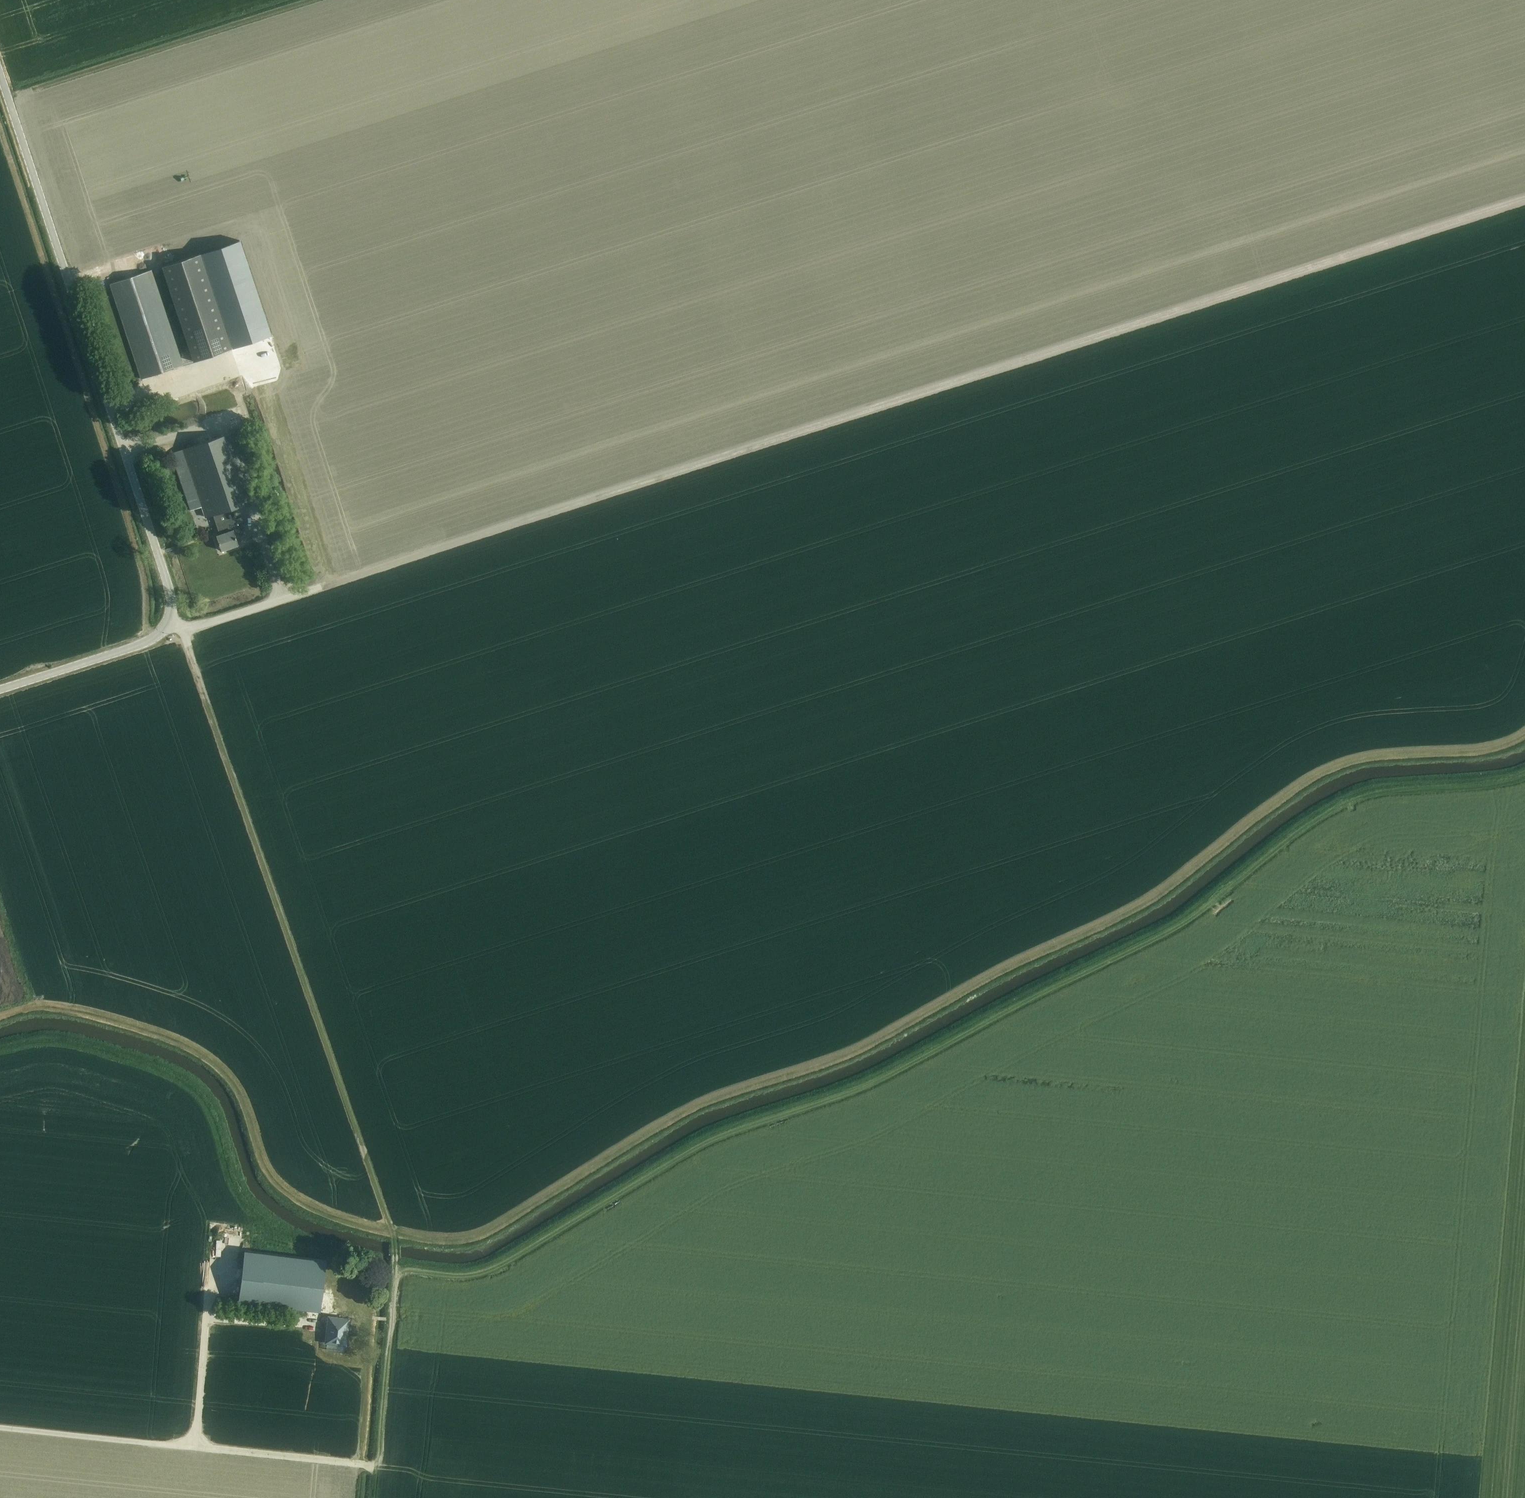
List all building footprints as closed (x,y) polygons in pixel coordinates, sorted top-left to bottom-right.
[(202,253),(233,348),(271,336),(241,241),(202,253)] [(231,349),(201,254),(163,266),(193,361),(231,349)] [(185,362),(161,291),(153,267),(113,281),(144,376),(185,362)] [(240,430),(173,453),(192,509),(202,505),(206,516),(257,499),(243,456),(248,454),(240,430)] [(221,550),(238,544),(236,539),(242,536),(244,532),(243,529),(245,528),(241,518),(219,526),(222,534),(216,536),(221,550)] [(245,1250),(239,1300),(320,1310),(326,1260),(245,1250)] [(335,1307),(332,1332),(351,1335),(354,1310),(335,1307)]
